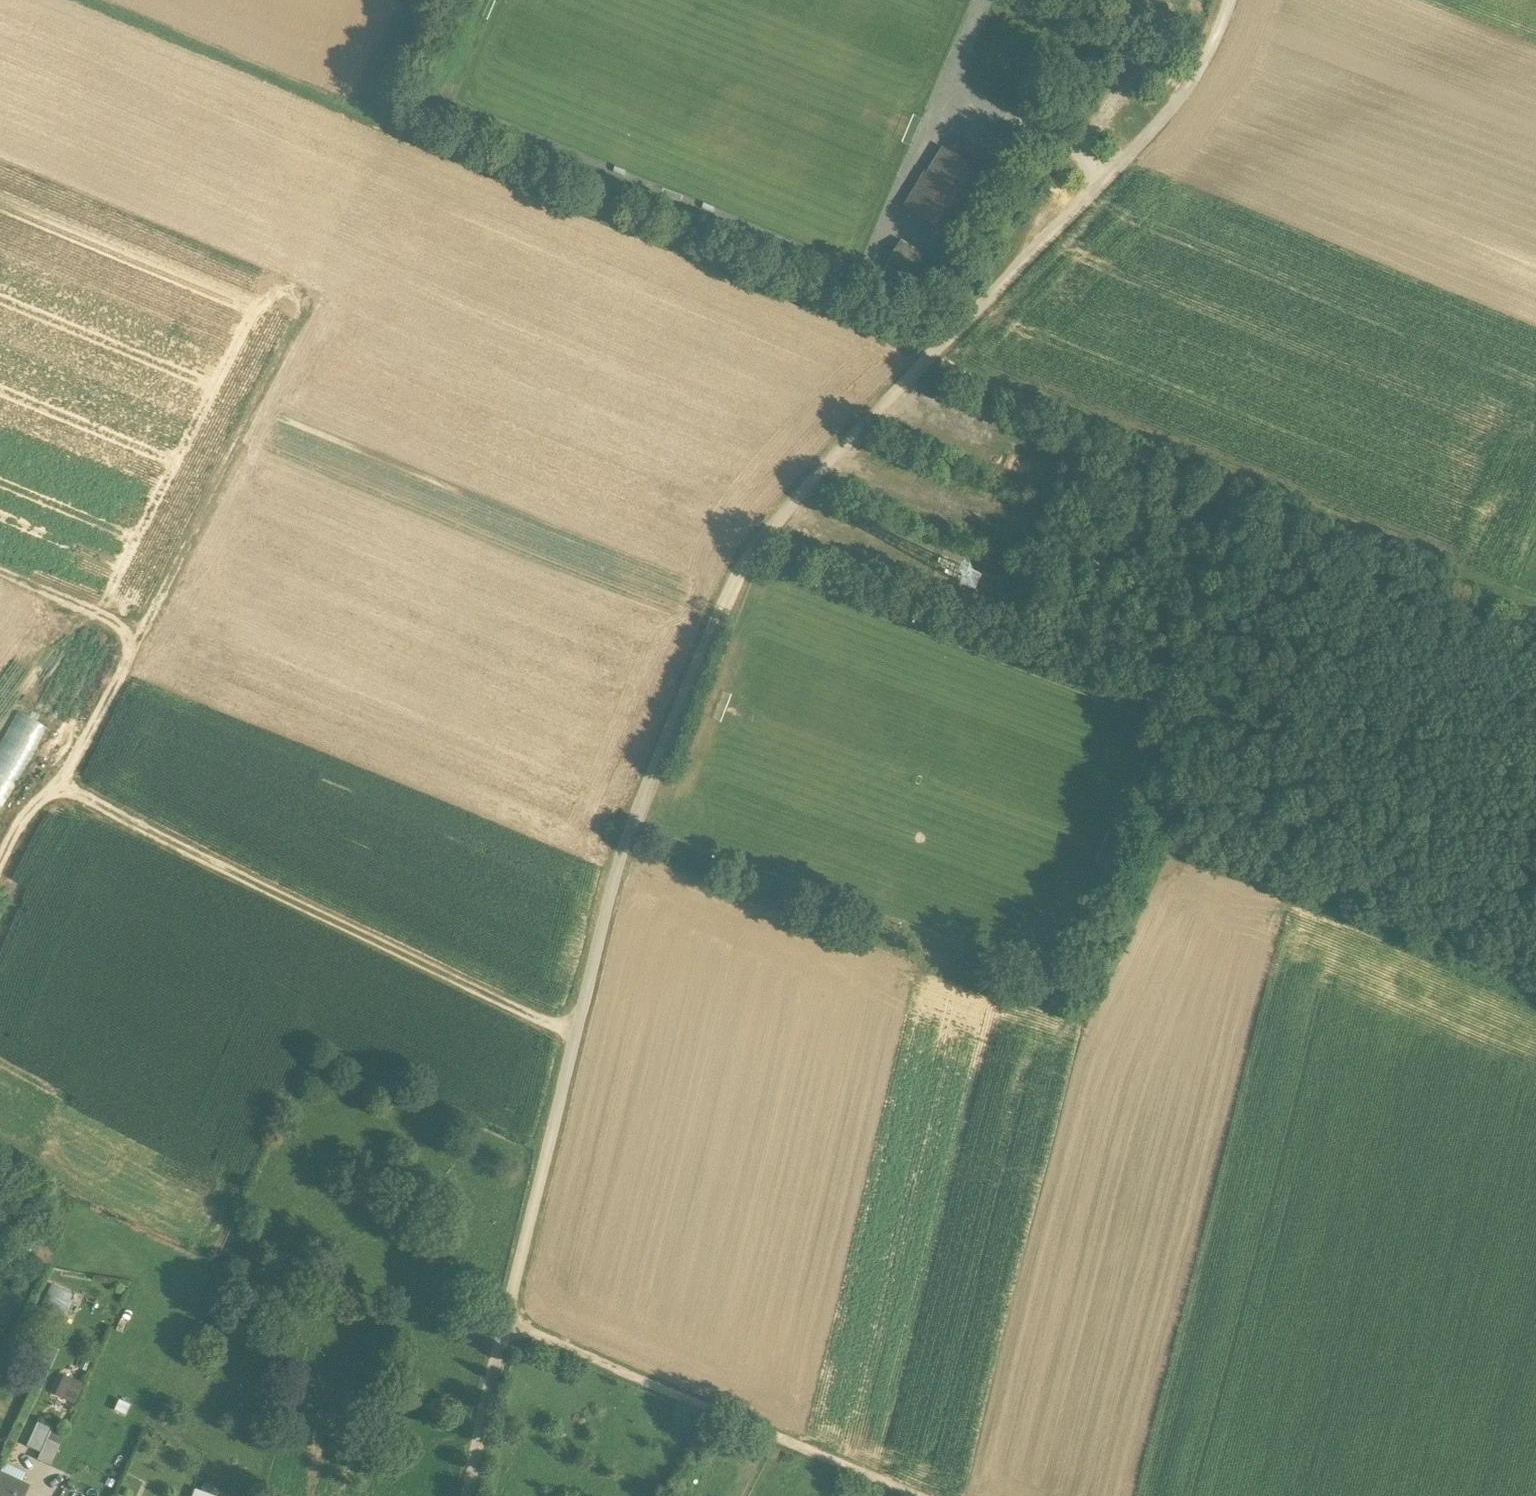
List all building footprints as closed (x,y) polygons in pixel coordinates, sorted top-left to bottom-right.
[(1022,130),(1013,126),(1010,133),(1019,137),(1022,130)] [(970,164),(943,148),(943,149),(944,150),(929,175),(926,173),(925,174),(939,182),(918,215),(916,214),(916,215),(958,241),(992,185),(993,186),(994,185),(967,169),(970,164)] [(921,256),(901,244),(891,261),(911,273),(921,256)] [(936,265),(926,260),(916,277),(926,282),(936,265)] [(42,724),(12,709),(0,734),(0,808),(42,724)] [(43,1305),(66,1314),(72,1298),(49,1289),(43,1305)] [(76,1402),(83,1384),(64,1376),(56,1395),(76,1402)] [(116,1414),(127,1417),(131,1406),(120,1402),(116,1414)] [(50,1428),(37,1422),(26,1446),(40,1453),(45,1440),(50,1428)] [(60,1446),(45,1440),(40,1453),(36,1460),(50,1466),(60,1446)] [(0,1475),(0,1495),(20,1495),(24,1487),(0,1475)]
